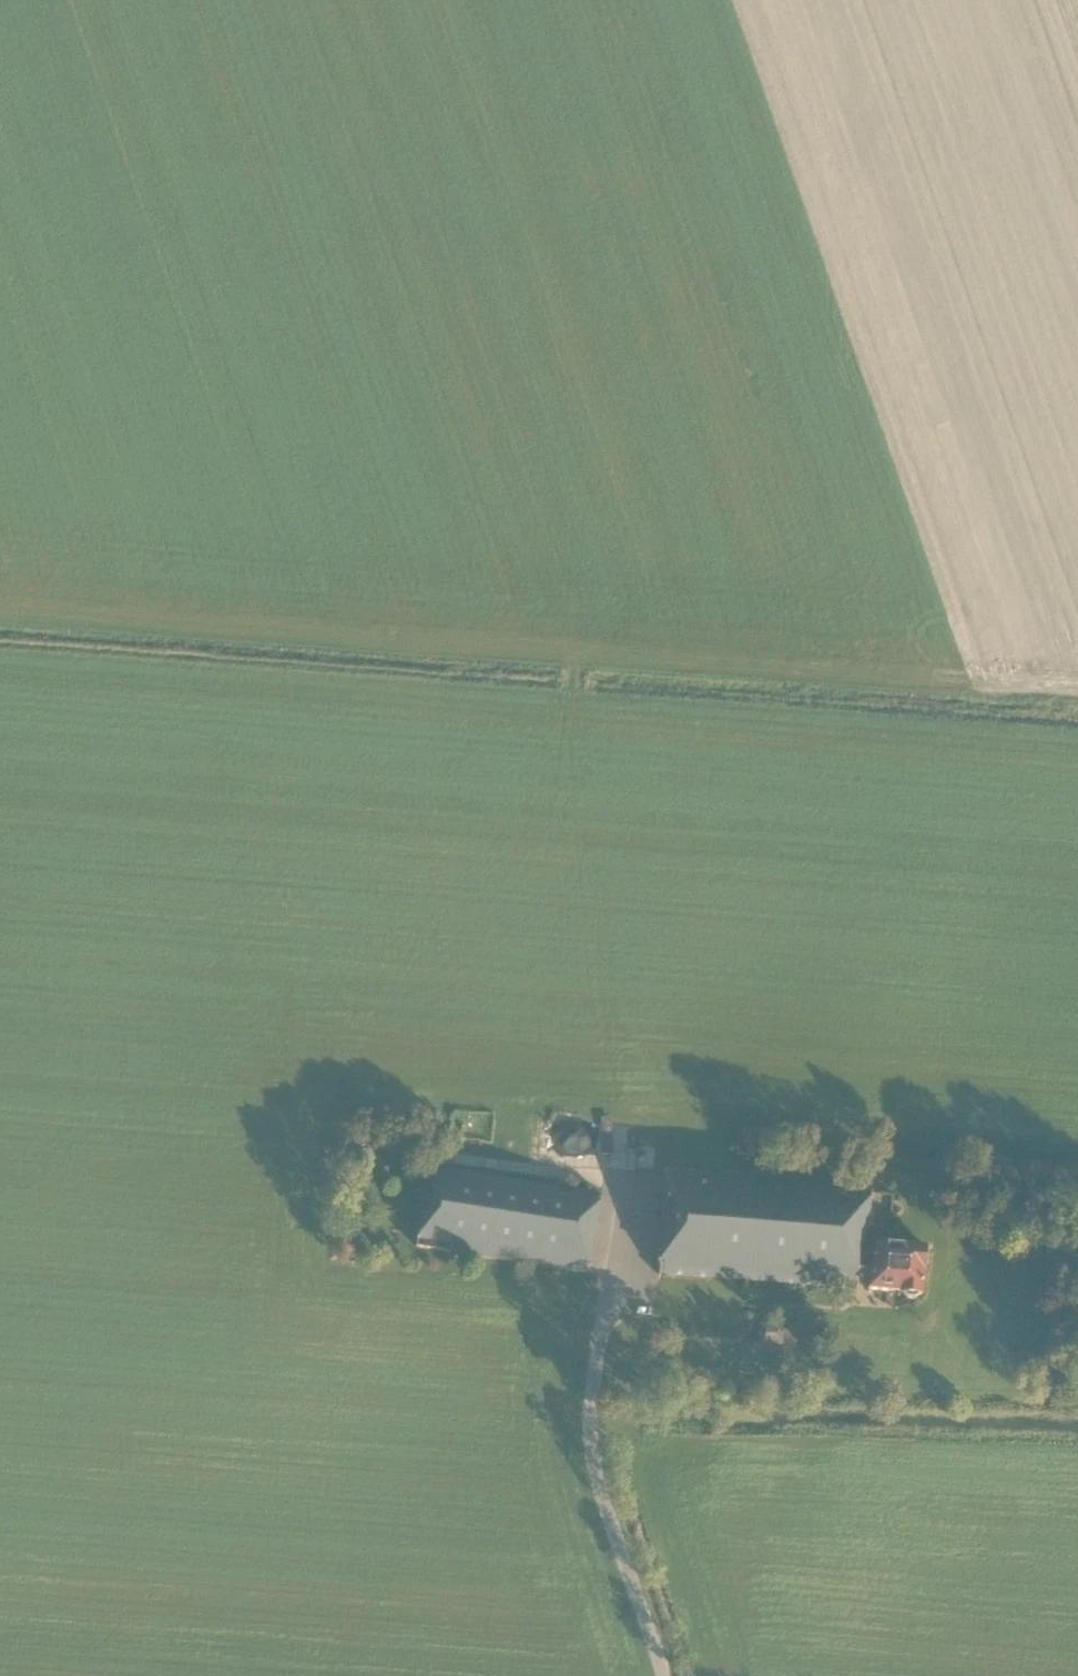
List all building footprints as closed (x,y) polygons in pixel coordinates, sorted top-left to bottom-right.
[(601,1194),(464,1173),(465,1165),(444,1162),(442,1170),(429,1168),(417,1247),(588,1274),(601,1194)] [(659,1273),(744,1280),(857,1289),(858,1275),(870,1276),(869,1290),(901,1292),(901,1293),(902,1293),(906,1299),(915,1300),(920,1295),(922,1295),(924,1266),(926,1266),(927,1253),(925,1253),(925,1248),(872,1243),(872,1248),(867,1247),(871,1189),(714,1176),(667,1172),(659,1273)]
